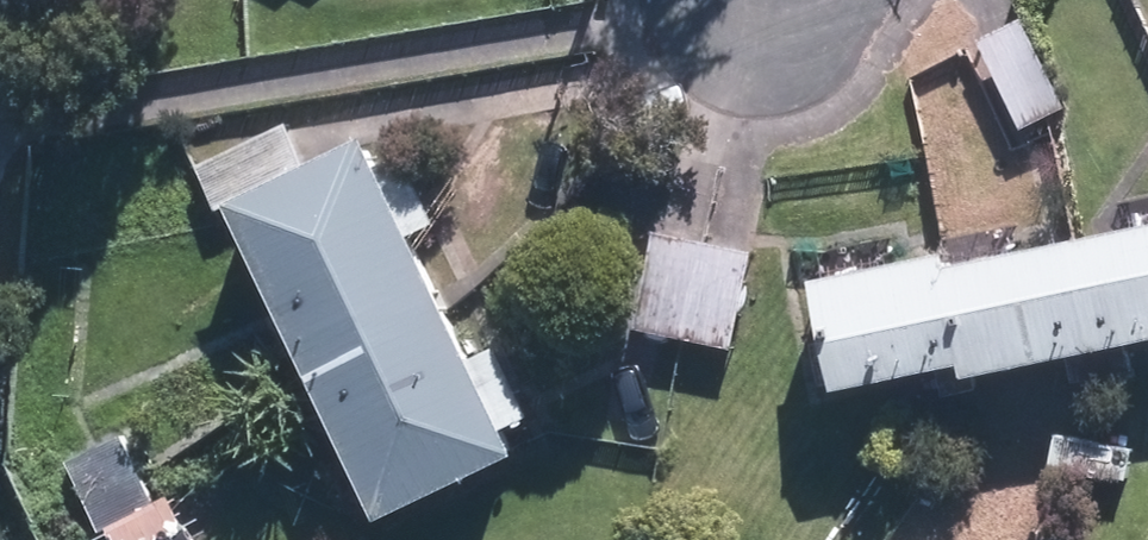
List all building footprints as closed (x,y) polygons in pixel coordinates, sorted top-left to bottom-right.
[(1060,105),(1015,18),(969,40),(1014,129),(1060,105)] [(281,125),(194,166),(213,205),(300,164),(281,125)] [(514,457),(364,139),(224,203),(374,521),(514,457)] [(1147,339),(1147,225),(939,269),(937,256),(806,284),(828,392),(955,366),(957,378),(1147,339)] [(685,343),(709,247),(660,236),(635,332),(685,343)] [(709,247),(685,343),(733,355),(756,258),(709,247)] [(157,505),(121,432),(68,458),(104,530),(157,505)]
